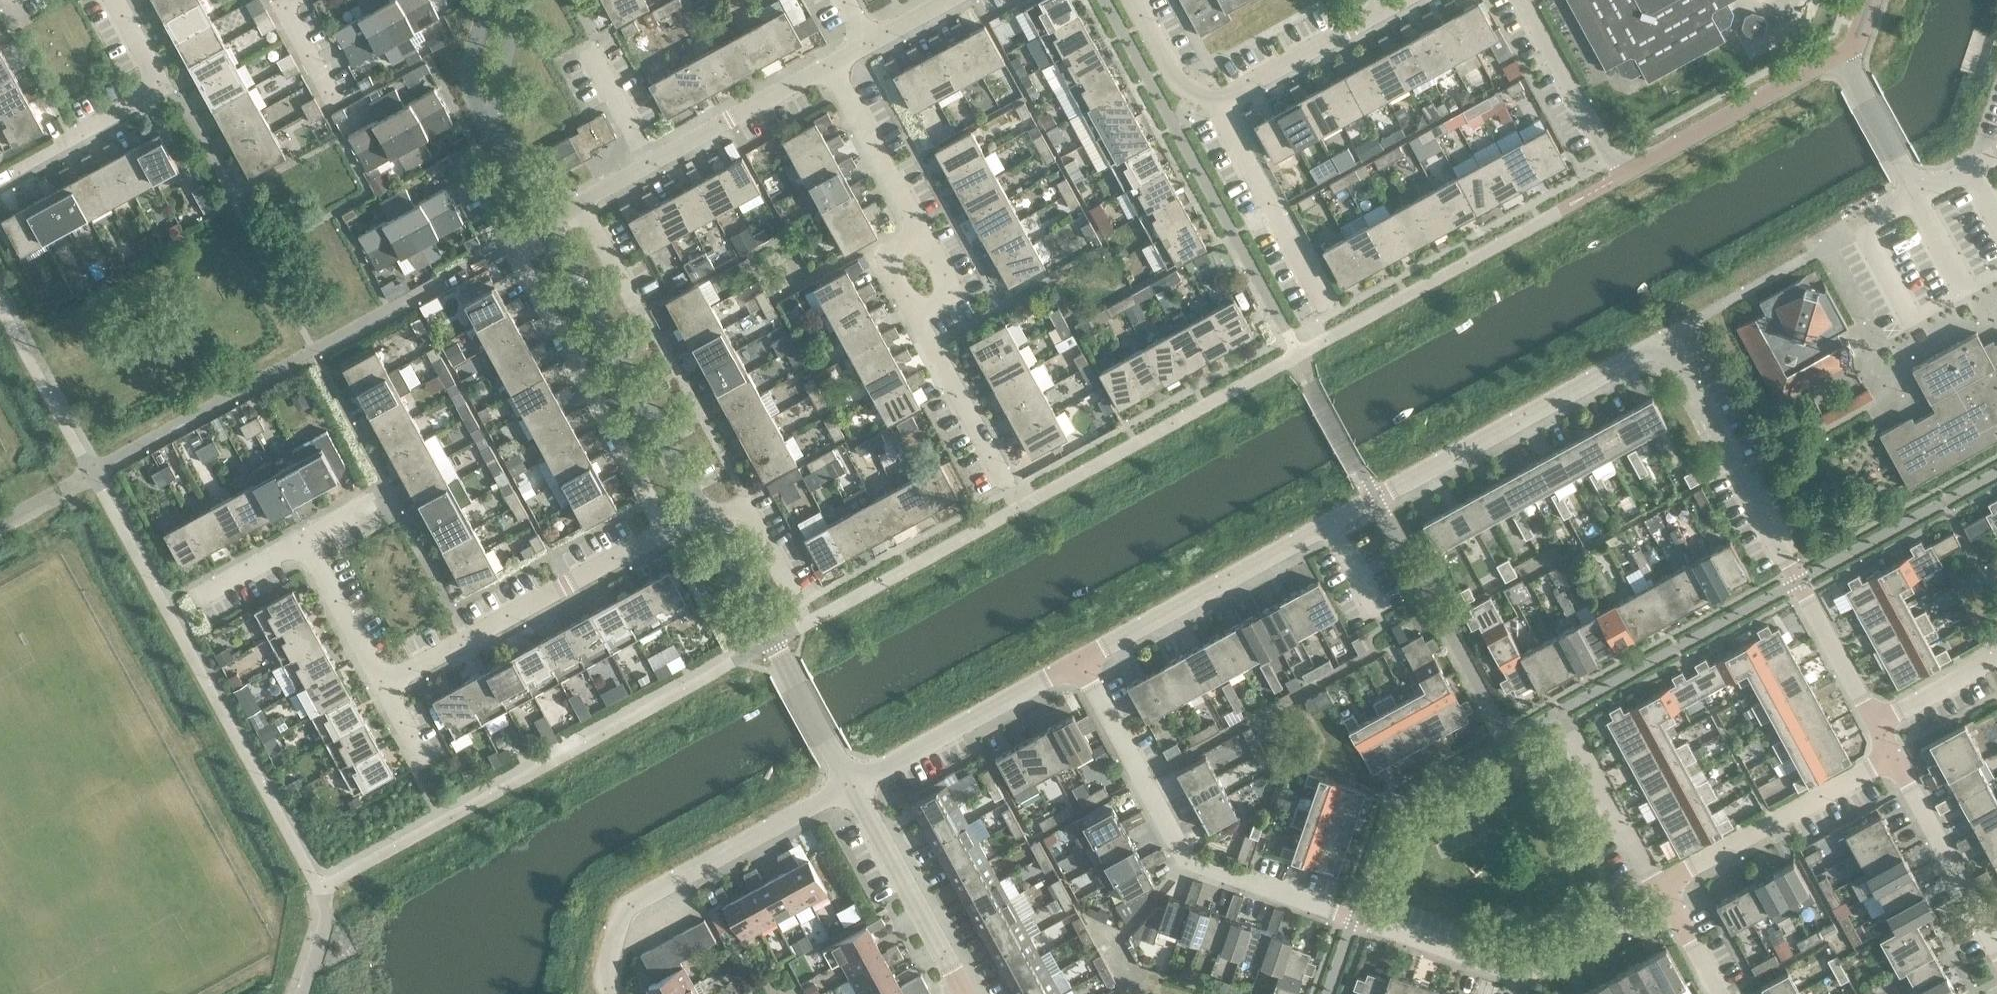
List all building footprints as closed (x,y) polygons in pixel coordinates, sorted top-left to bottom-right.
[(165,17),(196,0),(156,0),(165,17)] [(202,0),(196,0),(165,17),(177,39),(213,20),(202,0)] [(254,15),(267,9),(262,0),(249,0),(246,2),(254,15)] [(375,0),(358,0),(365,13),(335,30),(344,47),(387,23),(375,0)] [(387,23),(429,0),(375,0),(387,23)] [(431,0),(429,0),(387,23),(405,56),(409,63),(422,56),(415,44),(425,38),(420,27),(440,16),(431,0)] [(647,0),(606,0),(618,21),(649,4),(647,0)] [(681,0),(670,0),(666,2),(671,11),(683,4),(681,0)] [(792,19),(804,12),(798,0),(781,0),(792,19)] [(1072,0),(1039,0),(1025,7),(1039,33),(1078,12),(1072,0)] [(1200,35),(1231,18),(1226,10),(1244,0),(1181,0),(1200,35)] [(1452,16),(1455,14),(1474,49),(1489,42),(1499,60),(1513,53),(1498,27),(1493,30),(1478,2),(1461,12),(1454,0),(1449,0),(1444,3),(1452,16)] [(1606,68),(1618,61),(1624,72),(1630,74),(1640,68),(1647,81),(1654,77),(1725,39),(1718,26),(1729,20),(1731,14),(1725,4),(1731,0),(1568,0),(1606,68)] [(671,11),(666,2),(653,9),(658,18),(671,11)] [(271,17),(267,9),(254,15),(258,24),(271,17)] [(785,9),(763,21),(780,52),(802,40),(799,34),(791,20),(785,9)] [(791,20),(799,34),(817,24),(809,10),(804,12),(792,19),(791,20)] [(1422,15),(1430,28),(1433,27),(1452,62),(1474,49),(1455,14),(1452,16),(1439,23),(1431,10),(1422,15)] [(1092,38),(1078,12),(1039,33),(1054,59),(1092,38)] [(1764,15),(1763,15),(1759,17),(1755,15),(1747,19),(1745,25),(1749,33),(1754,34),(1756,33),(1756,37),(1764,33),(1768,22),(1764,15)] [(276,26),(271,17),(258,24),(263,33),(276,26)] [(640,28),(635,19),(621,26),(626,35),(640,28)] [(225,42),(213,20),(177,39),(189,62),(225,42)] [(780,52),(763,21),(741,33),(757,64),(780,52)] [(951,26),(958,39),(962,37),(981,72),(1004,60),(985,25),(968,35),(960,21),(951,26)] [(1400,27),(1407,40),(1411,39),(1430,74),(1452,62),(1433,27),(1430,28),(1416,36),(1409,22),(1400,27)] [(405,56),(387,23),(344,47),(353,64),(384,47),(393,63),(405,56)] [(450,27),(438,33),(444,44),(455,37),(450,27)] [(757,64),(741,33),(718,46),(735,77),(757,64)] [(929,38),(936,52),(940,49),(959,84),(981,72),(962,37),(958,39),(945,47),(938,33),(929,38)] [(1378,39),(1385,53),(1389,51),(1408,86),(1430,74),(1411,39),(1407,40),(1394,48),(1387,34),(1378,39)] [(1107,64),(1092,38),(1054,59),(1068,85),(1107,64)] [(237,65),(225,42),(189,62),(202,84),(237,65)] [(907,50),(914,64),(918,62),(937,97),(959,84),(940,49),(936,52),(923,59),(916,45),(907,50)] [(735,77),(718,46),(696,58),(713,89),(735,77)] [(1355,51),(1363,65),(1367,63),(1386,98),(1408,86),(1389,51),(1385,53),(1372,60),(1365,46),(1355,51)] [(2,49),(0,50),(0,84),(16,75),(2,49)] [(295,62),(291,53),(278,60),(282,69),(295,62)] [(893,57),(888,61),(884,62),(892,76),(895,74),(914,109),(937,97),(918,62),(914,64),(901,71),(893,57)] [(713,89),(696,58),(674,70),(690,101),(713,89)] [(1333,63),(1340,77),(1344,75),(1363,110),(1386,98),(1367,63),(1363,65),(1350,72),(1342,58),(1333,63)] [(1520,71),(1513,58),(1500,65),(1507,79),(1520,71)] [(300,70),(295,62),(282,69),(287,77),(300,70)] [(426,62),(414,69),(419,77),(431,70),(426,62)] [(1029,72),(1024,63),(1015,68),(1020,77),(1029,72)] [(1121,90),(1107,64),(1068,85),(1082,111),(1121,90)] [(249,87),(237,65),(202,84),(214,106),(249,87)] [(690,101),(674,70),(651,82),(668,113),(690,101)] [(1311,76),(1318,89),(1322,87),(1341,122),(1363,110),(1344,75),(1340,77),(1327,84),(1320,71),(1311,76)] [(16,75),(0,84),(0,118),(30,101),(16,75)] [(358,82),(362,90),(374,83),(370,75),(358,82)] [(1030,78),(1023,82),(1029,93),(1036,89),(1030,78)] [(1525,88),(1520,79),(1506,87),(1511,96),(1525,88)] [(1289,87),(1296,101),(1300,99),(1319,134),(1341,122),(1322,87),(1318,89),(1305,96),(1298,82),(1289,87)] [(261,109),(249,87),(214,106),(226,128),(261,109)] [(1459,91),(1458,97),(1462,104),(1472,98),(1466,87),(1459,91)] [(444,105),(435,88),(405,105),(396,89),(383,96),(401,129),(444,105)] [(1040,96),(1036,89),(1029,93),(1033,100),(1040,96)] [(378,90),(371,94),(374,100),(381,96),(378,90)] [(1135,116),(1121,90),(1082,111),(1096,137),(1135,116)] [(1483,118),(1505,106),(1497,92),(1488,97),(1493,106),(1480,113),(1483,118)] [(1267,99),(1274,113),(1278,111),(1297,146),(1319,134),(1300,99),(1296,101),(1283,108),(1276,94),(1267,99)] [(401,129),(383,96),(371,103),(379,119),(349,135),(358,152),(401,129)] [(319,105),(314,97),(302,104),(306,112),(319,105)] [(1453,97),(1446,100),(1449,105),(1455,102),(1453,97)] [(1493,106),(1488,97),(1475,104),(1480,113),(1493,106)] [(1440,116),(1431,100),(1420,107),(1428,122),(1440,116)] [(30,101),(0,118),(0,138),(6,149),(44,127),(30,101)] [(1440,116),(1448,111),(1443,101),(1434,106),(1440,116)] [(1031,115),(1024,102),(1016,107),(1023,120),(1031,115)] [(1480,113),(1475,104),(1463,111),(1467,120),(1480,113)] [(324,114),(319,105),(306,112),(311,121),(324,114)] [(454,122),(444,105),(401,129),(419,161),(432,155),(423,139),(454,122)] [(1254,107),(1248,110),(1239,115),(1251,136),(1259,131),(1274,159),(1297,146),(1278,111),(1274,113),(1261,121),(1254,107)] [(348,115),(344,108),(332,114),(336,122),(348,115)] [(273,132),(261,109),(226,128),(238,151),(273,132)] [(1046,128),(1058,122),(1051,111),(1040,117),(1046,128)] [(617,136),(604,112),(578,126),(580,131),(570,136),(577,148),(581,155),(617,136)] [(832,121),(827,112),(814,119),(815,122),(784,139),(797,162),(828,145),(826,141),(819,128),(832,121)] [(1416,115),(1415,121),(1418,127),(1428,122),(1422,112),(1416,115)] [(1149,142),(1135,116),(1096,137),(1111,163),(1149,142)] [(1448,130),(1443,121),(1431,128),(1435,137),(1448,130)] [(1047,131),(1052,139),(1063,133),(1058,124),(1047,131)] [(1395,127),(1392,134),(1396,140),(1406,134),(1400,124),(1395,127)] [(1435,137),(1431,128),(1418,135),(1422,144),(1435,137)] [(1566,163),(1547,128),(1524,140),(1543,175),(1566,163)] [(127,133),(134,147),(137,145),(156,180),(180,167),(171,152),(161,132),(143,142),(135,129),(127,133)] [(419,161),(401,129),(358,152),(367,169),(398,152),(407,168),(419,161)] [(984,153),(971,130),(936,149),(949,172),(984,153)] [(1375,131),(1362,139),(1370,153),(1383,146),(1375,131)] [(285,154),(273,132),(238,151),(250,173),(285,154)] [(839,134),(826,141),(828,145),(797,162),(809,184),(840,167),(838,163),(831,150),(845,143),(839,134)] [(1049,146),(1042,134),(1033,139),(1040,151),(1049,146)] [(577,148),(570,136),(548,148),(554,160),(577,148)] [(1543,175),(1524,140),(1502,152),(1521,187),(1543,175)] [(104,146),(112,160),(115,158),(134,192),(156,180),(137,145),(134,147),(120,154),(113,141),(104,146)] [(1164,168),(1149,142),(1111,163),(1125,189),(1164,168)] [(1056,159),(1049,146),(1040,151),(1047,164),(1056,159)] [(1403,154),(1399,146),(1386,152),(1391,161),(1403,154)] [(1356,162),(1348,147),(1332,156),(1340,171),(1356,162)] [(178,148),(171,152),(180,167),(187,163),(179,148),(178,148)] [(583,160),(581,155),(577,148),(554,160),(561,172),(583,160)] [(1391,161),(1386,152),(1373,159),(1378,168),(1391,161)] [(1521,187),(1502,152),(1480,164),(1499,199),(1521,187)] [(82,158),(90,171),(93,169),(112,204),(134,192),(115,158),(112,160),(99,166),(91,153),(82,158)] [(996,175),(984,153),(949,172),(961,195),(996,175)] [(708,159),(715,172),(719,170),(736,201),(759,189),(742,157),(724,167),(717,154),(708,159)] [(452,163),(448,155),(436,162),(441,170),(452,163)] [(851,156),(838,163),(840,167),(809,184),(821,206),(852,189),(850,185),(843,173),(857,165),(851,156)] [(1340,171),(1332,156),(1309,168),(1318,183),(1340,171)] [(441,170),(436,162),(425,168),(429,176),(441,170)] [(1499,199),(1480,164),(1457,177),(1476,211),(1499,199)] [(60,170),(67,183),(71,181),(90,216),(112,204),(93,169),(90,171),(76,178),(69,165),(60,170)] [(686,171),(693,183),(697,181),(714,213),(736,201),(719,170),(715,172),(702,179),(695,166),(686,171)] [(1178,194),(1164,168),(1125,189),(1139,215),(1178,194)] [(1360,178),(1355,170),(1342,177),(1347,185),(1360,178)] [(1008,198),(996,175),(961,195),(973,217),(1008,198)] [(38,182),(45,196),(49,194),(67,228),(90,216),(71,181),(67,183),(54,191),(47,177),(38,182)] [(1347,185),(1342,177),(1329,184),(1334,192),(1347,185)] [(1476,211),(1457,177),(1435,189),(1454,223),(1476,211)] [(664,183),(671,196),(675,194),(692,225),(714,213),(697,181),(693,183),(680,191),(673,178),(664,183)] [(864,178),(850,185),(852,189),(821,206),(833,228),(864,211),(863,207),(855,194),(869,187),(864,178)] [(1073,190),(1066,178),(1057,183),(1064,195),(1073,190)] [(1076,183),(1081,192),(1089,188),(1084,178),(1076,183)] [(406,188),(393,195),(411,228),(455,204),(445,187),(415,204),(406,188)] [(16,194),(24,207),(27,206),(46,240),(67,228),(49,194),(45,196),(32,203),(25,189),(16,194)] [(1454,223),(1435,189),(1413,201),(1432,236),(1454,223)] [(642,195),(649,208),(653,205),(670,237),(692,225),(675,194),(671,196),(658,203),(650,190),(642,195)] [(1080,204),(1073,190),(1064,195),(1071,208),(1080,204)] [(215,203),(209,191),(197,198),(203,209),(215,203)] [(1192,219),(1178,194),(1139,215),(1153,241),(1192,219)] [(1316,203),(1311,194),(1298,201),(1302,210),(1316,203)] [(411,228),(393,195),(381,202),(390,218),(359,234),(368,251),(411,228)] [(1020,219),(1008,198),(973,217),(985,238),(1020,219)] [(876,200),(863,207),(864,211),(833,228),(845,251),(877,234),(867,216),(881,209),(876,200)] [(10,229),(1,234),(8,248),(18,243),(23,253),(46,240),(27,206),(24,207),(10,215),(3,201),(0,203),(0,218),(1,220),(4,218),(10,229)] [(1432,236),(1413,201),(1391,213),(1410,248),(1432,236)] [(629,202),(622,205),(620,207),(627,220),(630,219),(647,250),(670,237),(653,205),(649,208),(636,215),(629,202)] [(464,221),(455,204),(411,228),(429,261),(442,254),(433,238),(464,221)] [(358,215),(354,207),(342,213),(346,221),(358,215)] [(1410,248),(1391,213),(1369,225),(1388,260),(1410,248)] [(1032,241),(1020,219),(985,238),(997,261),(1032,241)] [(1206,245),(1192,219),(1153,241),(1167,267),(1206,245)] [(1097,234),(1090,222),(1081,227),(1088,239),(1097,234)] [(1388,260),(1369,225),(1347,237),(1366,272),(1388,260)] [(770,236),(764,226),(753,232),(759,242),(770,236)] [(759,243),(750,227),(732,236),(741,252),(759,243)] [(429,261),(411,228),(368,251),(378,268),(398,257),(406,274),(429,261)] [(481,242),(476,235),(465,241),(469,249),(481,242)] [(142,254),(153,248),(147,237),(136,243),(142,254)] [(1366,272),(1347,237),(1324,249),(1343,284),(1366,272)] [(1045,264),(1032,241),(997,261),(1010,284),(1045,264)] [(1118,259),(1129,253),(1125,246),(1119,245),(1112,248),(1118,259)] [(713,248),(707,251),(710,257),(717,254),(713,248)] [(119,264),(127,260),(121,249),(113,253),(119,264)] [(684,263),(693,279),(715,267),(706,251),(684,263)] [(1213,261),(1208,252),(1194,259),(1199,268),(1213,261)] [(753,271),(747,258),(738,263),(745,275),(753,271)] [(847,269),(815,286),(828,309),(860,292),(858,288),(851,276),(864,269),(859,259),(845,267),(847,269)] [(1181,278),(1176,269),(1164,276),(1168,285),(1181,278)] [(672,276),(677,284),(687,279),(683,270),(672,276)] [(507,274),(500,278),(493,282),(495,284),(464,301),(476,324),(507,308),(505,304),(498,291),(512,283),(507,274)] [(1168,285),(1164,276),(1150,283),(1155,292),(1168,285)] [(394,280),(382,286),(386,294),(398,288),(394,280)] [(871,281),(858,288),(860,292),(828,309),(840,331),(872,314),(870,310),(863,297),(876,290),(871,281)] [(1798,281),(1760,301),(1766,312),(1757,318),(1756,316),(1738,327),(1779,402),(1808,386),(1804,379),(1813,374),(1813,373),(1819,369),(1819,370),(1855,351),(1848,339),(1843,342),(1838,332),(1848,327),(1827,289),(1824,291),(1800,284),(1798,281)] [(711,305),(699,282),(667,299),(680,322),(711,305)] [(771,302),(764,289),(755,294),(762,306),(771,302)] [(1171,290),(1157,297),(1165,312),(1179,304),(1171,290)] [(1137,302),(1132,293),(1119,300),(1124,309),(1137,302)] [(519,296),(505,304),(507,308),(476,324),(489,346),(520,329),(518,326),(510,313),(524,305),(519,296)] [(1243,315),(1234,298),(1211,311),(1230,345),(1253,333),(1243,315)] [(1124,309),(1119,300),(1106,307),(1111,316),(1124,309)] [(778,314),(771,302),(762,306),(769,319),(778,314)] [(1133,323),(1146,316),(1138,302),(1125,309),(1133,323)] [(883,303),(870,310),(872,314),(840,331),(852,353),(884,336),(882,332),(875,319),(888,312),(883,303)] [(724,327),(711,305),(680,322),(692,345),(724,327)] [(1066,321),(1059,308),(1050,313),(1057,326),(1066,321)] [(1230,345),(1211,311),(1189,323),(1208,357),(1230,345)] [(427,329),(420,316),(411,321),(417,334),(427,329)] [(1093,326),(1088,317),(1075,324),(1080,333),(1093,326)] [(531,318),(518,326),(520,329),(489,346),(501,369),(532,352),(530,348),(522,335),(536,327),(531,318)] [(1073,334),(1066,321),(1057,326),(1064,338),(1073,334)] [(1018,346),(1006,323),(971,342),(984,365),(1018,346)] [(1208,357),(1189,323),(1167,335),(1186,370),(1208,357)] [(895,325),(882,332),(884,336),(852,353),(864,376),(896,358),(894,355),(887,342),(900,335),(895,325)] [(736,349),(724,327),(692,345),(704,367),(736,349)] [(1903,420),(1880,433),(1909,487),(1996,439),(1996,349),(1989,354),(1977,332),(1912,367),(1935,409),(1905,425),(1903,420)] [(795,346),(788,333),(780,338),(787,351),(795,346)] [(1186,370),(1167,335),(1145,347),(1164,382),(1186,370)] [(773,342),(780,355),(787,351),(780,338),(773,342)] [(543,341),(530,348),(532,352),(501,369),(513,391),(544,374),(542,370),(534,357),(548,350),(543,341)] [(466,358),(457,343),(445,350),(453,365),(466,358)] [(802,358),(795,346),(787,351),(793,363),(802,358)] [(1030,367),(1018,346),(984,365),(995,386),(1030,367)] [(1164,382),(1145,347),(1123,359),(1142,394),(1164,382)] [(907,348),(894,355),(896,358),(864,376),(876,398),(908,381),(906,377),(899,364),(912,357),(907,348)] [(748,372),(736,349),(704,367),(717,389),(748,372)] [(345,366),(358,390),(388,373),(376,350),(345,366)] [(1090,365),(1083,352),(1074,357),(1081,370),(1090,365)] [(448,368),(441,356),(432,361),(439,373),(448,368)] [(1142,394),(1123,359),(1100,372),(1119,407),(1142,394)] [(555,363),(542,370),(544,374),(513,391),(519,402),(525,413),(556,396),(554,393),(547,380),(560,372),(555,363)] [(1097,377),(1090,365),(1081,370),(1088,382),(1097,377)] [(399,367),(388,373),(358,390),(370,412),(401,395),(411,389),(399,367)] [(1043,390),(1030,367),(995,386),(1004,402),(1008,409),(1043,390)] [(455,381),(448,368),(439,373),(446,386),(455,381)] [(920,370),(906,377),(908,381),(876,398),(878,402),(888,421),(920,404),(911,386),(924,379),(920,370)] [(477,381),(472,371),(460,378),(465,388),(477,381)] [(760,394),(748,372),(717,389),(728,411),(760,394)] [(820,391),(813,378),(804,382),(811,395),(820,391)] [(568,385),(554,393),(556,396),(525,413),(537,435),(568,418),(566,415),(559,401),(573,394),(568,385)] [(1055,412),(1043,390),(1008,409),(1020,431),(1055,412)] [(827,403),(820,391),(811,395),(818,408),(827,403)] [(764,402),(760,394),(728,411),(741,433),(772,416),(764,402)] [(404,402),(401,395),(370,412),(381,434),(413,417),(404,402)] [(1114,409),(1107,396),(1098,401),(1105,414),(1114,409)] [(1668,424),(1653,397),(1633,408),(1648,435),(1668,424)] [(473,414),(466,401),(457,406),(464,418),(473,414)] [(477,410),(483,421),(493,416),(487,405),(477,410)] [(249,420),(259,414),(255,408),(250,406),(243,410),(249,420)] [(580,408),(566,415),(568,418),(537,435),(549,457),(580,440),(578,437),(571,424),(585,416),(580,408)] [(1648,435),(1633,408),(1614,418),(1629,445),(1648,435)] [(1067,435),(1055,412),(1020,431),(1032,454),(1067,435)] [(480,426),(473,414),(464,418),(470,431),(480,426)] [(265,428),(257,415),(249,420),(256,433),(265,428)] [(917,423),(912,415),(899,422),(904,431),(917,423)] [(784,438),(772,416),(741,433),(753,455),(784,438)] [(425,439),(413,417),(381,434),(393,456),(425,439)] [(1629,445),(1614,418),(1595,428),(1610,455),(1629,445)] [(256,433),(249,420),(240,425),(247,438),(256,433)] [(844,435),(837,422),(828,427),(835,440),(844,435)] [(854,439),(864,433),(861,426),(850,432),(854,439)] [(1610,455),(1595,428),(1576,439),(1591,466),(1610,455)] [(592,429),(578,437),(580,440),(549,457),(561,479),(593,462),(591,459),(583,446),(597,438),(592,429)] [(326,430),(294,448),(299,459),(316,490),(339,478),(333,467),(343,462),(326,430)] [(886,441),(881,432),(868,439),(873,448),(886,441)] [(193,445),(201,441),(197,433),(189,437),(193,445)] [(796,461),(784,438),(753,455),(765,478),(796,461)] [(221,452),(213,439),(204,444),(212,457),(221,452)] [(437,461),(425,439),(393,456),(405,478),(437,461)] [(873,448),(868,439),(855,446),(860,455),(873,448)] [(1591,466),(1576,439),(1558,449),(1572,476),(1591,466)] [(212,457),(204,444),(196,449),(203,462),(212,457)] [(497,457),(490,444),(480,449),(488,462),(497,457)] [(837,457),(832,448),(819,455),(824,464),(837,457)] [(1628,453),(1634,464),(1642,460),(1636,448),(1628,453)] [(1572,476),(1558,449),(1538,460),(1553,487),(1572,476)] [(604,451),(591,459),(593,462),(561,479),(566,489),(556,495),(562,506),(572,500),(573,502),(604,484),(603,481),(595,468),(609,460),(604,451)] [(525,469),(517,453),(505,460),(513,476),(525,469)] [(824,464),(819,455),(807,462),(812,471),(824,464)] [(504,470),(497,457),(488,462),(495,475),(504,470)] [(316,490),(299,459),(277,471),(294,502),(316,490)] [(1553,487),(1538,460),(1519,470),(1534,497),(1553,487)] [(1649,472),(1642,460),(1634,464),(1641,476),(1649,472)] [(449,483),(437,461),(405,478),(418,501),(449,483)] [(958,495),(940,463),(917,476),(935,507),(958,495)] [(177,477),(169,464),(160,469),(167,482),(177,477)] [(167,482),(160,469),(151,473),(159,487),(167,482)] [(1590,473),(1596,485),(1605,481),(1598,469),(1590,473)] [(1534,497),(1519,470),(1500,481),(1515,507),(1534,497)] [(1699,481),(1693,470),(1684,474),(1691,486),(1699,481)] [(294,502),(277,471),(255,483),(272,514),(294,502)] [(793,481),(788,472),(775,479),(780,488),(793,481)] [(616,474),(603,481),(604,484),(573,502),(586,525),(617,508),(608,490),(621,483),(616,474)] [(935,507),(917,476),(895,488),(913,520),(935,507)] [(460,478),(449,483),(418,501),(429,522),(461,505),(472,500),(460,478)] [(528,480),(518,486),(525,498),(535,493),(528,480)] [(1515,507),(1500,481),(1481,491),(1496,518),(1515,507)] [(1611,492),(1605,481),(1596,485),(1602,497),(1611,492)] [(272,514),(255,483),(232,495),(249,527),(272,514)] [(1709,500),(1702,487),(1694,492),(1701,505),(1709,500)] [(913,520),(895,488),(873,500),(890,532),(913,520)] [(521,502),(514,489),(505,494),(512,507),(521,502)] [(1551,494),(1558,506),(1567,502),(1560,490),(1551,494)] [(1496,518),(1481,491),(1462,501),(1477,528),(1496,518)] [(249,527),(232,495),(210,507),(227,539),(249,527)] [(1989,503),(1993,510),(1986,514),(1993,526),(1996,533),(1996,498),(1989,503)] [(890,532),(873,500),(851,513),(868,544),(890,532)] [(1477,528),(1462,501),(1443,512),(1458,539),(1477,528)] [(528,515),(521,502),(512,507),(519,520),(528,515)] [(1573,513),(1567,502),(1558,506),(1564,518),(1573,513)] [(473,528),(461,505),(429,522),(442,545),(473,528)] [(227,539),(210,507),(188,520),(205,551),(227,539)] [(1513,515),(1520,527),(1529,522),(1522,511),(1513,515)] [(1458,539),(1443,512),(1424,522),(1438,550),(1458,539)] [(868,544),(851,513),(829,525),(846,556),(868,544)] [(1993,526),(1986,514),(1964,526),(1971,539),(1989,529),(1993,526)] [(205,551),(188,520),(166,532),(183,563),(205,551)] [(1535,534),(1529,522),(1520,527),(1526,539),(1535,534)] [(846,556),(829,525),(806,537),(823,568),(846,556)] [(1670,531),(1677,544),(1686,539),(1679,526),(1670,531)] [(485,550),(473,528),(442,545),(454,567),(485,550)] [(1954,531),(1953,532),(1932,543),(1938,556),(1944,553),(1961,544),(1954,531)] [(545,547),(538,533),(529,538),(532,544),(536,552),(545,547)] [(1693,553),(1686,539),(1677,544),(1685,558),(1693,553)] [(1750,575),(1731,540),(1711,550),(1730,586),(1750,575)] [(1889,567),(1899,587),(1900,587),(1910,582),(1943,564),(1938,556),(1932,543),(1925,547),(1921,540),(1911,546),(1915,553),(1889,567)] [(532,544),(520,550),(524,558),(536,552),(532,544)] [(1633,551),(1640,565),(1648,560),(1641,547),(1633,551)] [(498,573),(485,550),(454,567),(466,590),(498,573)] [(1730,586),(1711,550),(1692,561),(1711,596),(1730,586)] [(1497,564),(1501,572),(1513,566),(1508,558),(1497,564)] [(1656,574),(1648,560),(1640,565),(1647,578),(1656,574)] [(1711,596),(1692,561),(1673,571),(1692,606),(1711,596)] [(1517,574),(1513,566),(1501,572),(1506,581),(1517,574)] [(1594,572),(1602,586),(1610,581),(1603,567),(1594,572)] [(1899,587),(1889,567),(1863,581),(1859,574),(1848,580),(1852,587),(1846,590),(1857,610),(1899,587)] [(669,570),(643,585),(664,623),(690,609),(669,570)] [(1692,606),(1673,571),(1654,581),(1674,616),(1692,606)] [(1523,579),(1508,586),(1513,594),(1527,586),(1523,579)] [(1338,615),(1319,580),(1299,591),(1319,626),(1338,615)] [(1618,594),(1610,581),(1602,586),(1609,599),(1618,594)] [(1674,616),(1654,581),(1636,592),(1655,627),(1674,616)] [(1915,591),(1910,582),(1900,587),(1899,587),(1857,610),(1867,629),(1910,606),(1904,597),(1915,591)] [(664,623),(643,585),(617,599),(638,637),(664,623)] [(1469,585),(1460,590),(1467,602),(1475,597),(1469,585)] [(1531,595),(1527,586),(1513,594),(1518,602),(1531,595)] [(1556,593),(1564,606),(1572,602),(1565,588),(1556,593)] [(307,615),(293,589),(254,610),(269,636),(307,615)] [(1319,626),(1299,591),(1280,601),(1299,636),(1319,626)] [(1655,627),(1636,592),(1616,602),(1635,637),(1655,627)] [(1514,639),(1491,596),(1470,607),(1474,614),(1466,618),(1472,629),(1480,624),(1494,650),(1514,639)] [(638,637),(617,599),(591,613),(612,652),(638,637)] [(1299,636),(1280,601),(1261,611),(1281,646),(1299,636)] [(1580,615),(1572,602),(1564,606),(1571,620),(1580,615)] [(1635,637),(1616,602),(1597,613),(1616,648),(1635,637)] [(1915,616),(1910,606),(1867,629),(1877,648),(1931,619),(1926,610),(1915,616)] [(1281,646),(1261,611),(1242,622),(1261,657),(1281,646)] [(612,652),(591,613),(565,627),(586,666),(612,652)] [(1616,648),(1597,613),(1578,623),(1597,658),(1616,648)] [(321,642),(307,615),(269,636),(283,663),(321,642)] [(1935,628),(1931,619),(1877,648),(1887,667),(1930,644),(1925,634),(1935,628)] [(1261,657),(1242,622),(1223,632),(1242,667),(1261,657)] [(1597,658),(1578,623),(1559,633),(1579,668),(1597,658)] [(1762,637),(1736,651),(1747,670),(1790,647),(1779,627),(1772,631),(1768,623),(1757,629),(1762,637)] [(586,666),(565,627),(539,642),(560,680),(586,666)] [(1242,667),(1223,632),(1204,643),(1224,678),(1242,667)] [(1401,644),(1419,677),(1425,688),(1446,677),(1432,650),(1439,647),(1433,635),(1426,639),(1422,633),(1401,644)] [(1579,668),(1559,633),(1540,644),(1559,679),(1579,668)] [(1368,649),(1360,635),(1352,640),(1359,654),(1368,649)] [(1522,654),(1514,639),(1494,650),(1508,676),(1501,680),(1506,691),(1514,687),(1517,693),(1536,683),(1537,682),(1521,654),(1522,654)] [(336,668),(321,642),(283,663),(297,689),(336,668)] [(560,680),(539,642),(513,656),(534,694),(560,680)] [(1224,678),(1204,643),(1185,653),(1204,688),(1224,678)] [(1559,679),(1540,644),(1522,654),(1521,654),(1537,682),(1536,683),(1540,689),(1559,679)] [(1936,654),(1930,644),(1887,667),(1898,687),(1952,657),(1946,648),(1936,654)] [(221,664),(234,658),(228,646),(215,652),(221,664)] [(1800,666),(1790,647),(1747,670),(1747,671),(1736,677),(1741,686),(1752,680),(1757,689),(1800,666)] [(1747,671),(1747,670),(1736,651),(1710,665),(1706,657),(1695,663),(1699,671),(1693,674),(1704,694),(1709,692),(1736,677),(1747,671)] [(1204,688),(1185,653),(1166,663),(1186,698),(1204,688)] [(534,694),(513,656),(487,670),(508,709),(534,694)] [(660,677),(673,670),(667,658),(654,666),(660,677)] [(1329,659),(1316,666),(1320,675),(1334,667),(1329,659)] [(1276,673),(1268,660),(1260,664),(1267,678),(1276,673)] [(1186,698),(1166,663),(1147,674),(1167,709),(1186,698)] [(1320,675),(1316,666),(1302,674),(1307,682),(1320,675)] [(1810,685),(1800,666),(1757,689),(1762,699),(1752,705),(1757,714),(1810,685)] [(350,694),(336,668),(297,689),(312,715),(350,694)] [(245,683),(238,670),(228,675),(235,688),(245,683)] [(508,709),(487,670),(461,684),(482,723),(508,709)] [(1650,698),(1661,717),(1661,718),(1672,712),(1704,694),(1693,674),(1687,677),(1683,670),(1672,676),(1676,683),(1650,698)] [(650,679),(647,673),(638,679),(641,685),(650,679)] [(1283,687),(1276,673),(1267,678),(1274,691),(1283,687)] [(1167,709),(1147,674),(1128,684),(1147,720),(1167,709)] [(1449,731),(1425,688),(1419,677),(1410,682),(1417,693),(1407,698),(1430,741),(1449,731)] [(1459,702),(1446,677),(1425,688),(1449,731),(1469,719),(1466,713),(1473,709),(1467,698),(1459,702)] [(1238,694),(1230,680),(1222,685),(1229,699),(1238,694)] [(482,723),(461,684),(435,699),(456,737),(482,723)] [(1821,704),(1810,685),(1757,714),(1762,723),(1773,717),(1778,727),(1821,704)] [(619,697),(612,686),(601,692),(607,704),(619,697)] [(249,715),(262,708),(252,688),(239,695),(249,715)] [(1334,701),(1327,688),(1305,700),(1312,713),(1334,701)] [(1391,692),(1382,697),(1412,751),(1430,741),(1407,698),(1397,703),(1391,692)] [(364,720),(350,694),(312,715),(326,741),(364,720)] [(1245,707),(1238,694),(1229,699),(1236,712),(1245,707)] [(1412,751),(1382,697),(1373,702),(1379,713),(1369,719),(1393,761),(1412,751)] [(1661,717),(1650,698),(1624,712),(1620,704),(1609,710),(1613,718),(1607,721),(1618,741),(1661,717)] [(581,719),(592,713),(585,701),(575,707),(581,719)] [(1831,723),(1821,704),(1778,727),(1783,737),(1772,743),(1777,752),(1831,723)] [(1676,721),(1672,712),(1661,718),(1661,717),(1618,741),(1628,760),(1671,737),(1666,727),(1676,721)] [(1353,713),(1344,719),(1373,772),(1393,761),(1369,719),(1359,724),(1353,713)] [(544,714),(533,720),(547,745),(558,739),(544,714)] [(1093,749),(1074,714),(1054,725),(1073,760),(1093,749)] [(257,729),(264,741),(276,735),(282,731),(275,719),(257,729)] [(379,746),(364,720),(326,741),(340,767),(379,746)] [(1216,721),(1202,728),(1207,737),(1220,729),(1216,721)] [(1841,742),(1831,723),(1777,752),(1782,761),(1793,755),(1799,765),(1841,742)] [(1985,759),(1965,724),(1921,748),(1929,763),(1927,764),(1930,770),(1920,775),(1926,785),(1929,782),(1932,787),(1949,778),(1978,762),(1985,759)] [(1073,760),(1054,725),(1035,736),(1054,771),(1073,760)] [(1207,737),(1202,728),(1188,736),(1193,744),(1207,737)] [(264,741),(271,753),(282,746),(276,735),(264,741)] [(1054,771),(1035,736),(1016,746),(1035,781),(1054,771)] [(1676,746),(1671,737),(1628,760),(1639,779),(1692,749),(1687,741),(1676,746)] [(1263,749),(1257,738),(1249,743),(1255,754),(1263,749)] [(1177,742),(1163,750),(1168,758),(1181,750),(1177,742)] [(1852,761),(1841,742),(1799,765),(1804,775),(1793,781),(1799,791),(1852,761)] [(1697,756),(1707,751),(1703,744),(1693,749),(1697,756)] [(1099,765),(1110,759),(1103,745),(1091,751),(1099,765)] [(393,772),(379,746),(340,767),(355,794),(393,772)] [(1040,790),(1035,781),(1016,746),(996,757),(1021,801),(1040,790)] [(497,751),(503,761),(513,756),(509,749),(504,747),(497,751)] [(496,749),(487,754),(493,766),(503,761),(497,751),(496,749)] [(1270,761),(1263,749),(1255,754),(1261,766),(1270,761)] [(1697,759),(1692,749),(1639,779),(1649,798),(1691,774),(1686,764),(1697,759)] [(1178,771),(1188,790),(1217,775),(1207,755),(1178,771)] [(1949,778),(1957,792),(1959,797),(1988,781),(1978,762),(1949,778)] [(997,782),(989,769),(981,773),(988,787),(997,782)] [(1366,792),(1308,772),(1305,783),(1317,787),(1313,797),(1359,813),(1366,792)] [(1697,784),(1691,774),(1649,798),(1654,807),(1659,816),(1713,787),(1708,778),(1697,784)] [(1228,794),(1217,775),(1188,790),(1199,809),(1228,794)] [(299,778),(289,783),(293,791),(303,786),(299,778)] [(1988,781),(1959,797),(1957,792),(1946,798),(1951,807),(1962,802),(1969,816),(1996,801),(1996,798),(1988,781)] [(1004,796),(997,782),(988,787),(996,800),(1004,796)] [(912,803),(923,823),(958,804),(947,784),(912,803)] [(1105,786),(1091,793),(1096,801),(1109,794),(1105,786)] [(1718,796),(1713,787),(1659,816),(1669,835),(1712,812),(1707,802),(1718,796)] [(1096,801),(1091,793),(1077,800),(1082,809),(1096,801)] [(1238,814),(1228,794),(1199,809),(1210,829),(1238,814)] [(362,803),(358,795),(348,800),(352,809),(362,803)] [(1359,813),(1313,797),(1309,808),(1298,804),(1294,813),(1294,814),(1352,833),(1359,813)] [(1951,807),(1946,798),(1935,804),(1940,813),(1951,807)] [(1298,803),(1286,799),(1282,809),(1294,813),(1298,804),(1298,803)] [(1084,822),(1112,806),(1110,801),(1081,816),(1084,822)] [(1969,816),(1977,830),(1967,836),(1972,845),(1982,839),(1980,835),(1996,825),(1996,801),(1969,816)] [(968,822),(958,804),(923,823),(933,841),(968,822)] [(1066,806),(1053,814),(1058,822),(1071,815),(1066,806)] [(1084,822),(1095,841),(1123,825),(1125,830),(1136,824),(1131,815),(1120,821),(1112,806),(1084,822)] [(1017,820),(1010,807),(1002,811),(1009,825),(1017,820)] [(1146,819),(1141,809),(1131,815),(1136,824),(1146,819)] [(1718,822),(1712,812),(1669,835),(1680,855),(1734,826),(1729,816),(1718,822)] [(1058,822),(1053,814),(1040,821),(1044,830),(1058,822)] [(1352,833),(1294,814),(1291,823),(1303,827),(1299,838),(1345,853),(1352,833)] [(1891,834),(1881,814),(1846,833),(1856,853),(1891,834)] [(1025,833),(1017,820),(1009,825),(1016,838),(1025,833)] [(978,841),(968,822),(933,841),(943,860),(978,841)] [(1263,826),(1254,823),(1250,836),(1259,839),(1263,826)] [(1123,825),(1095,841),(1105,860),(1133,844),(1125,830),(1123,825)] [(1980,835),(1982,839),(1990,854),(1996,850),(1996,825),(1980,835)] [(1902,852),(1891,834),(1856,853),(1867,872),(1902,852)] [(1972,845),(1967,836),(1956,842),(1961,851),(1972,845)] [(1345,853),(1299,838),(1295,849),(1284,844),(1280,855),(1338,875),(1345,853)] [(1039,840),(1030,844),(1038,858),(1046,853),(1039,840)] [(989,860),(978,841),(943,860),(954,879),(989,860)] [(1144,863),(1141,859),(1133,844),(1105,860),(1115,879),(1144,863)] [(1167,856),(1162,847),(1152,853),(1157,862),(1167,856)] [(1823,856),(1818,848),(1805,855),(1809,864),(1823,856)] [(790,849),(784,852),(789,862),(795,859),(790,849)] [(789,862),(784,852),(777,856),(783,866),(789,862)] [(1912,871),(1902,852),(1867,872),(1877,890),(1912,871)] [(1054,867),(1046,853),(1038,858),(1045,871),(1054,867)] [(1157,862),(1152,853),(1141,859),(1144,863),(1115,879),(1126,899),(1126,907),(1133,913),(1151,892),(1151,885),(1154,883),(1146,868),(1157,862)] [(809,858),(792,868),(810,901),(828,892),(809,858)] [(999,879),(989,860),(954,879),(964,898),(999,879)] [(1809,888),(1794,861),(1775,872),(1789,899),(1809,888)] [(756,868),(750,871),(756,881),(762,878),(756,868)] [(810,901),(792,868),(775,877),(794,911),(810,901)] [(1987,869),(1975,876),(1979,884),(1991,878),(1987,869)] [(756,881),(750,871),(744,875),(749,885),(756,881)] [(1922,890),(1912,871),(1877,890),(1887,910),(1922,890)] [(1789,899),(1775,872),(1756,882),(1770,909),(1789,899)] [(1827,876),(1818,880),(1826,894),(1834,889),(1827,876)] [(794,911),(775,877),(758,886),(777,920),(794,911)] [(1067,891),(1060,878),(1051,882),(1059,896),(1067,891)] [(1203,882),(1193,878),(1189,890),(1199,893),(1203,882)] [(1010,898),(999,879),(964,898),(975,917),(1010,898)] [(1770,909),(1756,882),(1737,893),(1751,919),(1770,909)] [(723,886),(716,890),(722,900),(728,896),(723,886)] [(777,920),(758,886),(742,896),(760,929),(777,920)] [(1842,903),(1834,889),(1826,894),(1833,907),(1842,903)] [(1165,907),(1158,904),(1132,935),(1154,942),(1160,927),(1180,934),(1190,903),(1195,905),(1199,893),(1189,890),(1185,901),(1169,896),(1165,907)] [(1933,910),(1922,890),(1887,910),(1897,928),(1898,929),(1923,915),(1924,915),(1933,910)] [(1074,905),(1067,891),(1059,896),(1066,910),(1074,905)] [(1244,896),(1234,892),(1230,904),(1240,907),(1244,896)] [(1751,919),(1737,893),(1717,903),(1732,930),(1751,919)] [(760,929),(742,896),(724,905),(734,924),(743,938),(760,929)] [(1058,897),(1051,901),(1056,911),(1064,907),(1058,897)] [(1020,917),(1010,898),(975,917),(985,936),(1020,917)] [(707,908),(721,932),(734,924),(724,905),(721,900),(707,908)] [(836,912),(844,927),(866,915),(858,900),(836,912)] [(1190,903),(1180,934),(1200,941),(1211,910),(1195,905),(1190,903)] [(1240,907),(1230,904),(1226,915),(1211,910),(1200,941),(1220,948),(1231,917),(1236,919),(1240,907)] [(1285,910),(1275,906),(1271,918),(1281,921),(1285,910)] [(1096,916),(1107,921),(1111,912),(1100,907),(1096,916)] [(1935,914),(1933,910),(1924,915),(1923,915),(1898,929),(1897,928),(1880,937),(1899,973),(1906,969),(1935,953),(1927,938),(1937,932),(1935,928),(1941,924),(1946,922),(1940,911),(1935,914)] [(1847,913),(1839,918),(1847,932),(1855,927),(1847,913)] [(1088,929),(1080,916),(1072,920),(1079,934),(1088,929)] [(885,923),(882,917),(871,922),(875,929),(885,923)] [(1030,936),(1020,917),(985,936),(995,955),(1030,936)] [(1231,917),(1220,948),(1241,955),(1252,924),(1236,919),(1231,917)] [(1281,921),(1271,918),(1267,929),(1252,924),(1241,955),(1262,962),(1272,931),(1277,932),(1281,921)] [(716,941),(705,919),(694,925),(706,946),(716,941)] [(1072,922),(1061,928),(1068,940),(1078,934),(1072,922)] [(706,946),(694,925),(683,930),(695,952),(706,946)] [(866,925),(833,943),(822,949),(832,967),(842,961),(875,942),(866,925)] [(1862,941),(1855,927),(1847,932),(1854,945),(1862,941)] [(1821,928),(1809,935),(1814,943),(1825,937),(1821,928)] [(1095,943),(1088,929),(1079,934),(1087,948),(1095,943)] [(695,952),(683,930),(673,936),(685,958),(695,952)] [(1262,962),(1281,969),(1282,969),(1290,945),(1291,946),(1293,938),(1277,932),(1272,931),(1262,962)] [(806,934),(791,942),(798,954),(813,946),(806,934)] [(1814,943),(1809,935),(1797,941),(1802,950),(1814,943)] [(685,958),(673,936),(662,942),(674,964),(685,958)] [(1041,955),(1030,936),(995,955),(1006,974),(1041,955)] [(1785,938),(1774,944),(1783,959),(1794,953),(1785,938)] [(674,964),(662,942),(652,948),(664,969),(674,964)] [(885,959),(875,942),(842,961),(851,978),(885,959)] [(887,950),(890,956),(900,951),(897,944),(887,950)] [(1281,969),(1273,992),(1280,993),(1297,993),(1305,972),(1313,974),(1317,963),(1309,960),(1311,953),(1291,946),(1290,945),(1282,969),(1281,969)] [(1686,981),(1667,946),(1647,957),(1666,992),(1686,981)] [(664,969),(652,948),(641,953),(653,975),(664,969)] [(903,957),(900,951),(890,956),(893,963),(903,957)] [(1775,953),(1763,960),(1768,968),(1780,962),(1775,953)] [(1945,972),(1935,953),(1906,969),(1916,988),(1945,972)] [(1108,968),(1101,954),(1093,958),(1100,972),(1108,968)] [(1051,974),(1041,955),(1006,974),(1016,993),(1051,974)] [(1837,955),(1828,960),(1835,971),(1843,966),(1837,955)] [(1647,957),(1628,968),(1642,993),(1663,993),(1666,992),(1647,957)] [(885,959),(851,978),(860,993),(862,993),(894,976),(885,959)] [(1768,968),(1763,960),(1751,966),(1756,975),(1768,968)] [(729,964),(720,969),(722,973),(729,975),(733,973),(729,964)] [(654,993),(672,993),(692,983),(682,966),(649,984),(654,993)] [(1187,977),(1190,969),(1183,966),(1180,974),(1187,977)] [(1849,978),(1843,966),(1835,971),(1841,983),(1849,978)] [(1116,981),(1108,968),(1100,972),(1107,985),(1116,981)] [(1628,968),(1609,978),(1618,993),(1642,993),(1628,968)] [(1766,993),(1793,993),(1799,991),(1789,971),(1762,985),(1766,993)] [(1360,993),(1384,993),(1389,980),(1388,979),(1368,972),(1366,979),(1358,976),(1354,988),(1361,991),(1360,993)] [(1388,979),(1389,980),(1384,993),(1407,993),(1413,979),(1391,972),(1388,979)] [(1945,972),(1916,988),(1920,993),(1950,993),(1955,991),(1945,972)] [(1051,974),(1016,993),(1017,993),(1060,993),(1062,993),(1051,974)] [(894,976),(862,993),(901,993),(903,993),(894,976)] [(1609,978),(1590,988),(1593,993),(1618,993),(1609,978)] [(1413,979),(1407,993),(1430,993),(1433,986),(1413,979)] [(818,980),(804,988),(807,993),(820,993),(824,992),(818,980)] [(692,983),(672,993),(698,993),(692,983)] [(1433,986),(1430,993),(1453,993),(1433,986)]
